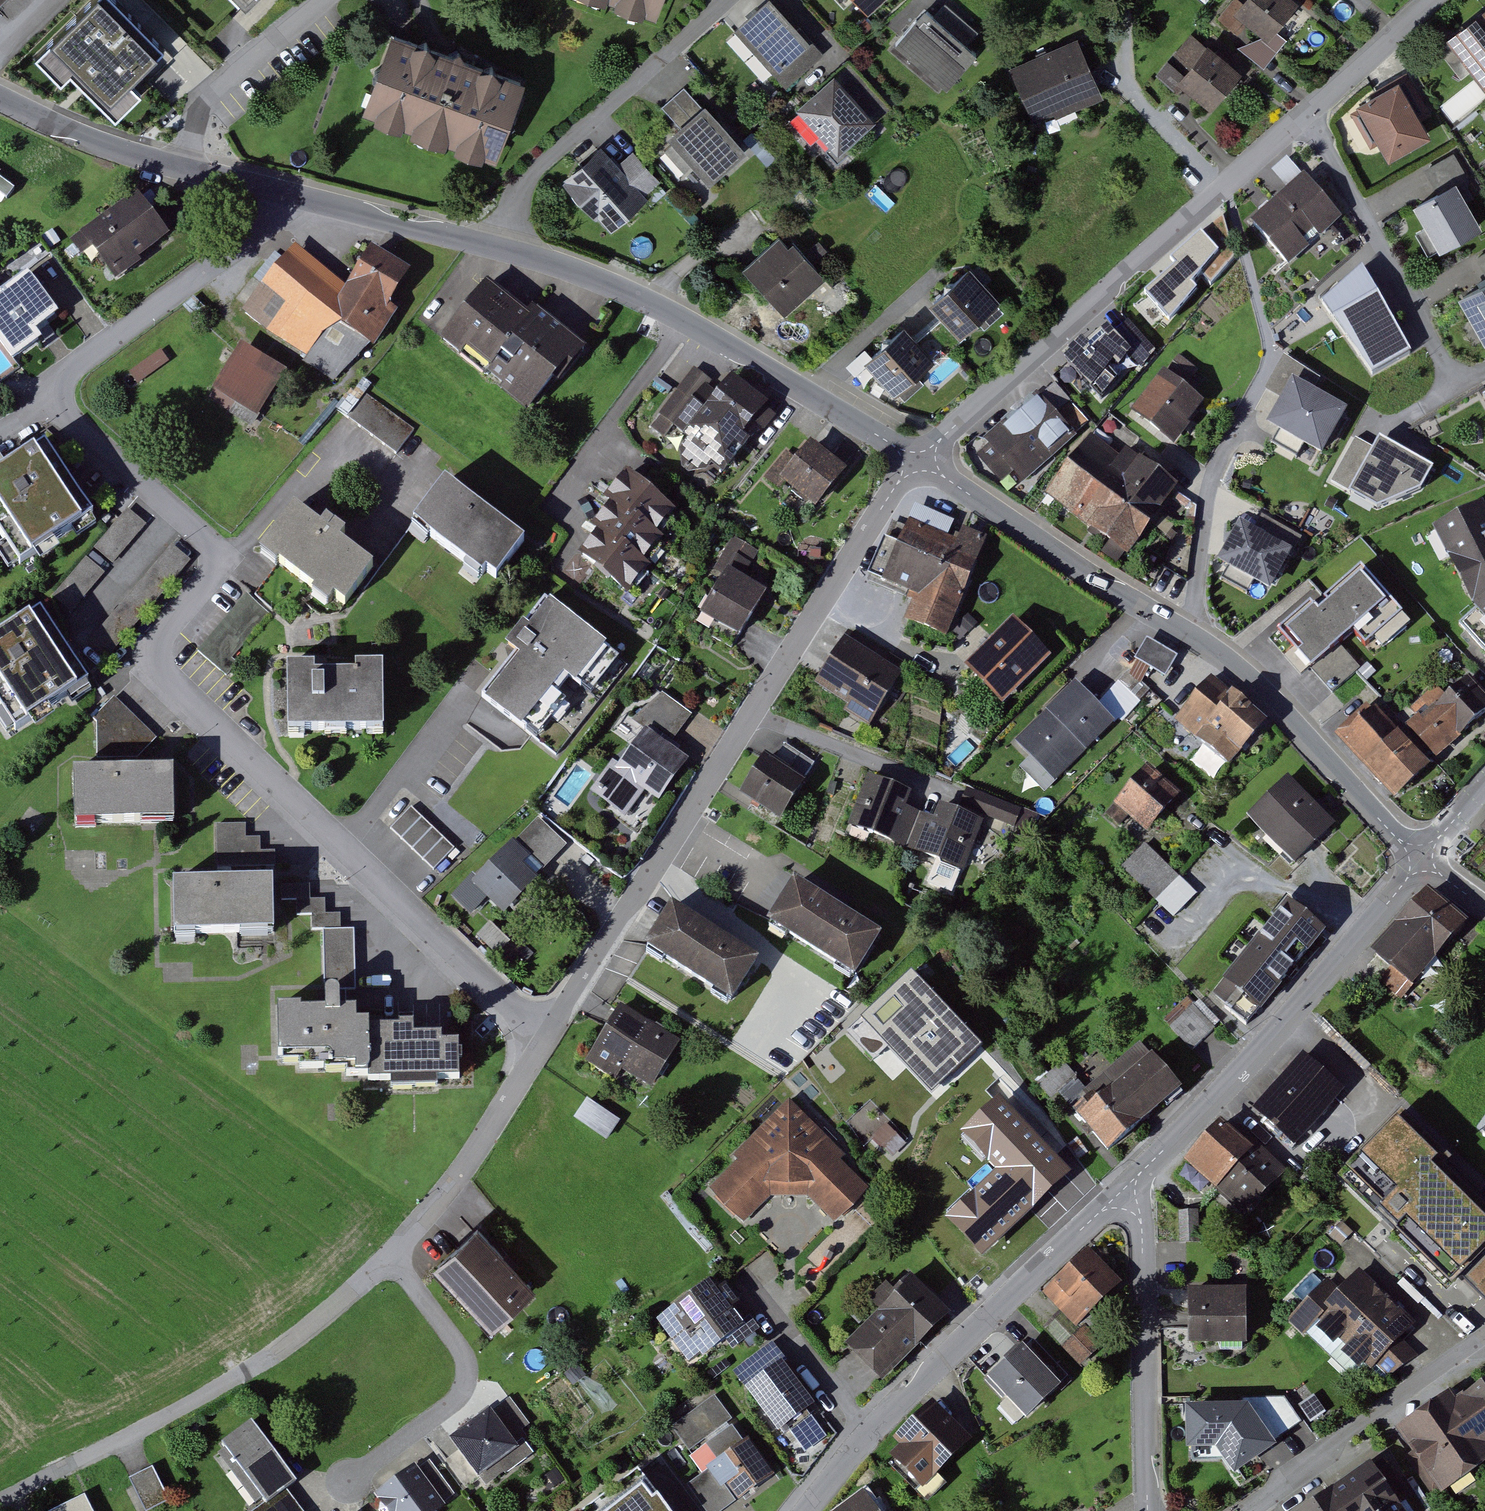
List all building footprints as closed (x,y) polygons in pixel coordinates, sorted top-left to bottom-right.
[(126,0),(84,0),(32,52),(64,83),(73,74),(116,116),(145,87),(133,76),(167,41),(126,0)] [(662,18),(668,0),(611,0),(662,18)] [(789,87),(826,54),(777,0),(776,0),(739,33),(789,87)] [(874,15),(889,0),(859,0),(874,15)] [(1264,36),(1292,2),(1289,0),(1239,0),(1231,10),(1264,36)] [(1479,88),(1484,83),(1484,9),(1443,39),(1479,88)] [(900,47),(953,92),(984,55),(931,10),(900,47)] [(1264,36),(1238,46),(1261,66),(1284,40),(1275,32),(1264,36)] [(1167,70),(1217,110),(1245,75),(1195,35),(1167,70)] [(409,43),(394,38),(367,115),(499,161),(526,84),(440,54),(409,43)] [(1083,43),(1016,71),(1039,127),(1107,99),(1083,43)] [(804,113),(843,156),(878,125),(839,82),(804,113)] [(1382,145),(1393,164),(1437,138),(1404,83),(1352,114),(1374,150),(1382,145)] [(674,140),(716,186),(753,153),(711,106),(674,140)] [(568,182),(616,234),(664,190),(633,156),(620,168),(604,150),(568,182)] [(1308,175),(1251,226),(1290,270),(1348,219),(1308,175)] [(1445,255),(1484,230),(1484,223),(1460,182),(1416,209),(1445,255)] [(86,234),(117,278),(174,238),(142,194),(86,234)] [(1207,228),(1201,223),(1162,258),(1168,264),(1137,291),(1143,298),(1134,307),(1154,328),(1163,319),(1170,326),(1201,288),(1197,283),(1202,276),(1211,285),(1234,258),(1222,214),(1207,228)] [(1417,231),(1429,253),(1439,248),(1427,226),(1417,231)] [(746,272),(788,317),(831,278),(789,232),(746,272)] [(295,247),(246,309),(336,376),(374,342),(395,309),(385,303),(406,271),(387,258),(373,249),(353,281),(348,289),(319,266),(310,259),(295,247)] [(1340,301),(1387,376),(1428,351),(1375,266),(1340,301)] [(0,291),(0,343),(13,360),(40,340),(33,330),(41,325),(57,312),(40,289),(27,271),(0,291)] [(972,275),(934,306),(964,342),(1002,310),(972,275)] [(444,340),(537,413),(581,357),(487,285),(444,340)] [(1484,332),(1484,289),(1467,299),(1484,332)] [(1081,331),(1054,355),(1064,366),(1060,370),(1083,397),(1089,391),(1100,402),(1120,379),(1108,368),(1114,362),(1118,366),(1130,352),(1127,348),(1131,343),(1108,318),(1087,337),(1081,331)] [(868,363),(901,401),(942,366),(909,328),(868,363)] [(246,345),(217,391),(260,417),(288,371),(246,345)] [(159,351),(131,372),(139,382),(167,361),(159,351)] [(688,470),(703,472),(711,461),(722,470),(747,439),(740,433),(754,417),(764,425),(771,416),(760,408),(764,403),(731,376),(719,391),(693,371),(659,413),(692,439),(682,450),(683,466),(688,470)] [(1167,378),(1136,418),(1176,448),(1207,408),(1167,378)] [(1315,453),(1324,460),(1345,431),(1288,390),(1267,419),(1278,428),(1315,453)] [(373,435),(396,453),(413,431),(365,394),(348,416),(373,435)] [(1041,398),(978,450),(1012,491),(1075,440),(1041,398)] [(1315,453),(1278,428),(1256,459),(1292,485),(1315,453)] [(1381,493),(1404,459),(1361,431),(1338,465),(1381,493)] [(1052,498),(1135,560),(1184,495),(1141,462),(1134,471),(1094,441),(1052,498)] [(97,521),(71,483),(46,445),(0,476),(0,528),(27,568),(97,521)] [(789,485),(820,510),(852,472),(819,446),(804,464),(791,454),(771,479),(784,490),(789,485)] [(654,570),(650,566),(671,541),(665,536),(686,511),(636,471),(615,497),(621,501),(601,526),(605,530),(584,555),(633,596),(654,570)] [(416,524),(502,586),(531,547),(445,484),(416,524)] [(912,511),(908,519),(947,535),(954,519),(915,503),(912,511)] [(1477,504),(1430,528),(1470,604),(1484,621),(1484,521),(1477,504)] [(111,563),(145,524),(127,508),(94,548),(111,563)] [(333,595),(345,604),(373,568),(336,540),(343,531),(327,519),(320,528),(294,508),(261,550),(279,564),(301,580),(320,595),(328,601),(333,595)] [(909,621),(945,636),(986,538),(961,528),(956,539),(952,537),(947,535),(908,519),(907,519),(897,542),(887,538),(871,577),(890,584),(904,590),(920,597),(909,621)] [(1253,519),(1229,560),(1291,597),(1316,556),(1253,519)] [(707,634),(729,647),(739,631),(764,591),(742,578),(744,573),(757,552),(734,537),(719,561),(729,567),(700,614),(714,622),(707,634)] [(106,657),(190,561),(172,545),(88,641),(106,657)] [(70,612),(103,573),(86,558),(52,597),(70,612)] [(1366,568),(1286,636),(1338,696),(1364,674),(1346,653),(1364,638),(1381,658),(1417,628),(1366,568)] [(223,622),(198,651),(220,670),(269,613),(246,594),(223,622)] [(519,654),(485,697),(530,732),(536,737),(564,702),(548,690),(564,670),(591,691),(618,656),(548,602),(529,626),(523,621),(505,644),(513,650),(519,654)] [(92,689),(41,613),(0,640),(0,703),(22,736),(92,689)] [(814,682),(872,719),(901,674),(863,650),(868,642),(839,624),(834,632),(829,639),(838,645),(828,660),(814,682)] [(975,671),(1008,706),(1057,660),(1023,625),(975,671)] [(1137,657),(1166,675),(1177,656),(1148,639),(1137,657)] [(287,733),(385,731),(384,661),(357,662),(357,670),(328,670),(315,671),(314,663),(285,663),(287,733)] [(1121,720),(1153,692),(1136,673),(1104,700),(1121,720)] [(1181,719),(1233,767),(1268,728),(1216,680),(1181,719)] [(1016,742),(1055,780),(1113,722),(1074,684),(1016,742)] [(1442,760),(1484,721),(1484,709),(1468,691),(1455,703),(1438,685),(1403,716),(1442,760)] [(644,790),(659,799),(683,766),(688,759),(668,745),(681,728),(691,715),(663,694),(633,720),(645,729),(618,766),(613,762),(592,791),(625,815),(644,790)] [(98,722),(98,758),(137,758),(156,738),(136,718),(115,697),(94,718),(98,722)] [(1343,738),(1401,800),(1433,769),(1375,708),(1343,738)] [(781,752),(776,759),(803,778),(813,762),(786,744),(781,752)] [(1208,745),(1194,760),(1215,779),(1229,763),(1208,745)] [(760,802),(781,816),(805,780),(803,778),(776,759),(766,753),(741,789),(760,802)] [(1121,805),(1155,833),(1183,800),(1149,771),(1121,805)] [(178,772),(75,774),(76,828),(179,826),(178,772)] [(852,826),(910,849),(925,812),(908,805),(912,795),(871,778),(852,826)] [(1292,779),(1254,816),(1299,862),(1337,825),(1292,779)] [(1018,808),(968,789),(964,799),(961,808),(1011,827),(1018,808)] [(454,848),(411,807),(391,828),(413,849),(434,869),(454,848)] [(925,812),(910,849),(969,872),(988,825),(947,809),(943,819),(925,812)] [(538,818),(516,840),(543,867),(554,857),(566,845),(538,818)] [(246,837),(246,824),(217,825),(217,840),(232,840),(232,852),(249,851),(249,865),(275,864),(274,849),(260,849),(260,843),(259,837),(246,837)] [(472,877),(454,896),(471,912),(487,896),(504,913),(539,878),(536,875),(542,869),(513,841),(475,880),(472,877)] [(1177,916),(1200,890),(1145,842),(1122,868),(1177,916)] [(225,878),(175,880),(177,934),(274,931),(272,877),(225,878)] [(773,924),(857,974),(882,933),(835,905),(797,883),(786,901),(773,924)] [(309,899),(309,884),(282,885),(282,900),(298,899),(298,915),(312,914),(313,928),(341,927),(341,913),(326,913),(326,905),(326,899),(309,899)] [(1380,952),(1418,987),(1475,926),(1437,891),(1380,952)] [(1294,902),(1219,995),(1256,1024),(1331,932),(1294,902)] [(647,947),(734,1001),(760,959),(673,906),(660,927),(647,947)] [(509,941),(490,924),(478,936),(497,954),(509,941)] [(324,984),(355,984),(355,957),(354,929),(323,931),(324,984)] [(299,1005),(278,1005),(279,1056),(331,1054),(331,1066),(355,1065),(356,1074),(368,1074),(368,1081),(460,1079),(460,1039),(443,1039),(443,1031),(440,1031),(415,1032),(415,1024),(406,1024),(400,1024),(386,1025),(370,1025),(370,1019),(356,1019),(356,1008),(339,1008),(339,995),(337,990),(333,988),(328,990),(326,995),(326,1009),(299,1010),(299,1005)] [(1165,1020),(1194,1050),(1215,1030),(1186,1000),(1165,1020)] [(876,1049),(925,1116),(990,1068),(940,1002),(876,1049)] [(624,1064),(654,1083),(678,1046),(619,1009),(613,1019),(587,1059),(615,1077),(624,1064)] [(1260,1109),(1297,1144),(1347,1091),(1309,1056),(1260,1109)] [(1086,1119),(1115,1154),(1190,1091),(1161,1057),(1086,1119)] [(1076,1112),(1094,1094),(1062,1063),(1044,1081),(1076,1112)] [(618,1120),(587,1099),(581,1108),(574,1118),(606,1139),(618,1120)] [(842,1227),(875,1193),(847,1164),(851,1160),(792,1100),(735,1156),(741,1162),(713,1191),(749,1227),(777,1199),(812,1197),(842,1227)] [(1191,1161),(1251,1217),(1283,1183),(1223,1127),(1191,1161)] [(1456,1279),(1460,1276),(1484,1252),(1484,1251),(1484,1230),(1386,1133),(1347,1173),(1456,1279)] [(965,1190),(1019,1250),(1077,1197),(1048,1165),(1017,1193),(992,1165),(965,1190)] [(443,1268),(501,1331),(541,1295),(483,1232),(443,1268)] [(1048,1291),(1080,1326),(1126,1284),(1094,1249),(1048,1291)] [(1484,1252),(1460,1276),(1462,1278),(1481,1297),(1484,1301),(1484,1253),(1484,1252)] [(1292,1318),(1365,1386),(1388,1362),(1400,1373),(1419,1352),(1407,1342),(1420,1327),(1363,1274),(1346,1293),(1330,1278),(1292,1318)] [(918,1281),(852,1349),(888,1384),(954,1316),(918,1281)] [(676,1310),(711,1359),(750,1331),(715,1282),(676,1310)] [(1188,1342),(1242,1341),(1242,1292),(1187,1293),(1188,1319),(1188,1342)] [(988,1382),(1030,1425),(1067,1389),(1025,1346),(988,1382)] [(741,1376),(785,1433),(819,1407),(775,1350),(741,1376)] [(1448,1493),(1484,1467),(1484,1388),(1463,1404),(1456,1394),(1404,1432),(1448,1493)] [(744,1507),(780,1481),(716,1395),(673,1427),(695,1457),(711,1445),(723,1461),(714,1467),(744,1507)] [(1196,1447),(1224,1446),(1244,1475),(1282,1448),(1253,1406),(1195,1407),(1196,1447)] [(893,1453),(926,1490),(974,1446),(940,1409),(893,1453)] [(496,1411),(455,1440),(483,1479),(524,1450),(496,1411)] [(292,1493),(302,1485),(255,1423),(226,1445),(271,1505),(263,1510),(306,1510),(292,1493)] [(387,1510),(437,1510),(445,1506),(415,1465),(375,1494),(387,1510)] [(1316,1510),(1414,1510),(1383,1466),(1316,1510)] [(128,1479),(145,1510),(147,1510),(169,1500),(153,1467),(128,1479)] [(645,1470),(592,1510),(677,1510),(645,1470)] [(55,1510),(94,1510),(85,1495),(55,1510)] [(851,1510),(881,1510),(869,1496),(851,1510)]
